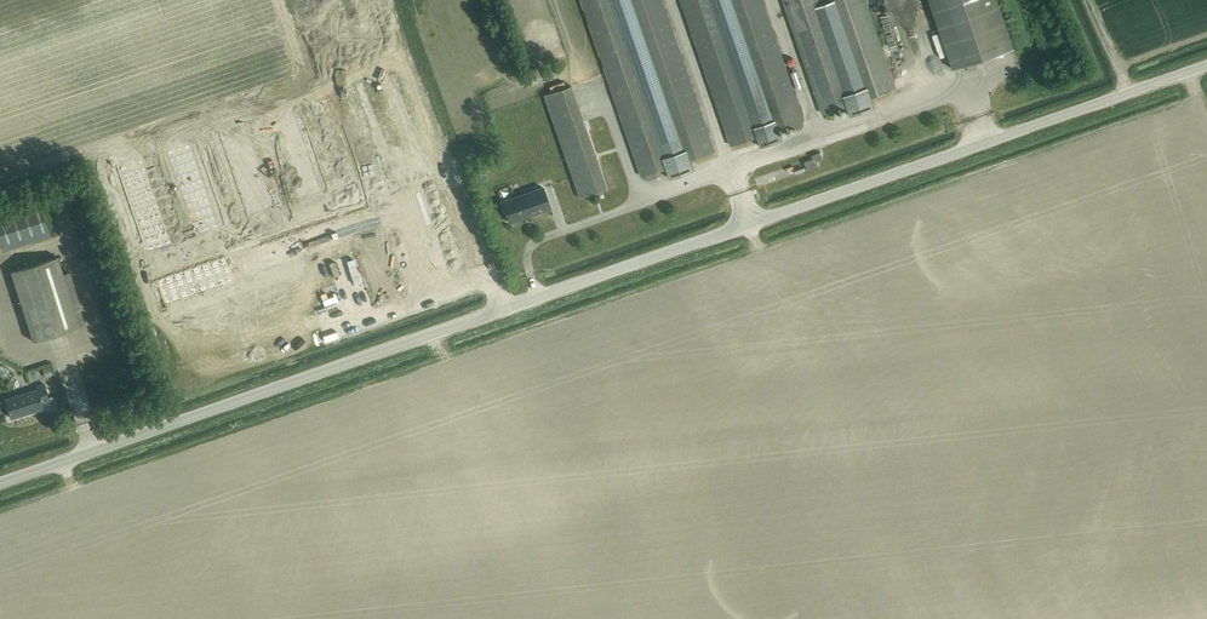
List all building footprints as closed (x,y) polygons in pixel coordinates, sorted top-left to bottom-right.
[(643,176),(674,165),(677,176),(702,167),(698,157),(714,151),(662,0),(582,0),(643,176)] [(732,145),(756,137),(759,148),(784,139),(780,129),(803,121),(762,0),(682,0),(732,145)] [(824,114),(848,105),(851,116),(875,108),(872,97),(895,89),(864,0),(785,0),(824,114)] [(953,69),(966,64),(969,71),(977,68),(975,62),(975,61),(1014,48),(998,0),(930,0),(953,69)] [(580,198),(607,189),(571,85),(545,95),(580,198)] [(259,131),(238,141),(242,149),(248,146),(263,140),(259,131)] [(248,146),(242,149),(245,156),(266,148),(263,140),(248,146)] [(216,146),(194,154),(197,162),(219,154),(216,146)] [(266,148),(245,157),(248,165),(269,156),(266,148)] [(807,170),(819,166),(817,160),(823,158),(821,152),(812,155),(813,159),(805,162),(807,170)] [(219,154),(197,162),(201,171),(222,162),(219,154)] [(269,156),(248,165),(251,173),(273,164),(269,156)] [(504,157),(497,159),(500,168),(507,166),(504,157)] [(166,162),(142,172),(145,181),(169,171),(166,162)] [(222,162),(201,171),(204,179),(225,171),(222,162)] [(273,164),(251,173),(255,181),(276,173),(273,164)] [(169,171),(145,181),(148,189),(172,180),(169,171)] [(226,171),(204,179),(207,187),(228,179),(226,171)] [(276,173),(255,181),(258,189),(279,181),(276,173)] [(127,177),(106,186),(109,194),(130,186),(127,177)] [(172,180),(148,189),(151,197),(175,188),(172,180)] [(228,180),(207,187),(210,196),(231,188),(228,180)] [(279,181),(258,189),(261,197),(282,189),(279,181)] [(130,186),(109,194),(112,202),(133,194),(130,186)] [(543,187),(502,201),(509,222),(550,208),(543,187)] [(175,188),(151,197),(155,205),(178,196),(175,188)] [(231,188),(210,196),(213,204),(234,196),(231,188)] [(282,189),(261,197),(264,205),(285,197),(282,189)] [(133,194),(112,202),(115,210),(136,202),(133,194)] [(178,196),(155,205),(158,213),(181,204),(178,196)] [(234,196),(213,205),(216,213),(237,205),(234,196)] [(285,197),(264,205),(267,213),(288,205),(285,197)] [(0,214),(0,237),(4,249),(50,234),(40,201),(0,214)] [(136,202),(115,210),(118,218),(139,211),(136,202)] [(181,204),(158,213),(160,221),(184,212),(181,204)] [(237,205),(216,213),(219,221),(240,213),(237,205)] [(139,211),(118,218),(121,226),(142,218),(139,211)] [(184,212),(161,221),(164,229),(187,220),(184,212)] [(240,213),(219,221),(222,229),(243,221),(240,213)] [(142,218),(121,226),(123,234),(144,226),(142,218)] [(187,220),(164,229),(167,237),(190,228),(187,220)] [(144,226),(123,234),(126,242),(147,234),(144,226)] [(190,228),(167,237),(170,245),(193,236),(190,228)] [(147,234),(126,242),(129,249),(150,241),(147,234)] [(301,239),(292,243),(300,264),(309,261),(301,239)] [(150,241),(129,249),(132,257),(153,249),(150,241)] [(292,243),(284,246),(292,267),(300,264),(292,243)] [(284,246),(276,249),(285,270),(292,267),(284,246)] [(276,249),(268,252),(276,273),(285,270),(276,249)] [(268,252),(260,255),(268,276),(276,273),(268,252)] [(260,255),(252,258),(260,279),(268,276),(260,255)] [(33,341),(80,326),(73,302),(80,300),(70,271),(63,273),(58,257),(11,272),(33,341)] [(252,258),(244,261),(252,282),(260,279),(252,258)] [(243,261),(236,264),(244,285),(252,282),(243,261)] [(201,275),(193,277),(201,299),(209,296),(201,275)] [(193,277),(185,280),(192,302),(201,299),(193,277)] [(185,280),(177,283),(185,305),(192,302),(185,280)] [(177,283),(169,286),(177,308),(185,305),(177,283)] [(169,286),(161,289),(169,311),(177,308),(169,286)] [(161,289),(153,292),(161,314),(169,311),(161,289)] [(153,292),(145,295),(153,317),(161,314),(153,292)] [(50,367),(42,370),(45,378),(52,376),(50,367)] [(42,402),(49,399),(44,383),(36,386),(37,389),(5,399),(11,418),(44,408),(42,402)]
